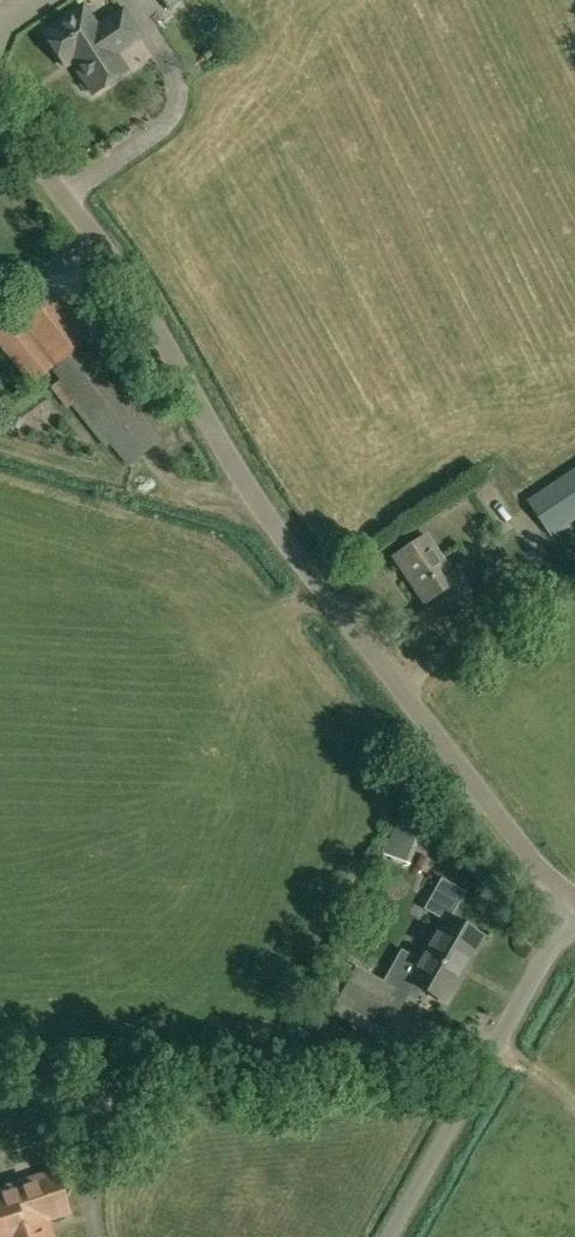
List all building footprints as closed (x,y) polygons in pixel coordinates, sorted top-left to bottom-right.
[(170,10),(185,0),(163,0),(170,10)] [(83,6),(43,33),(65,66),(72,61),(93,93),(126,71),(114,53),(139,36),(122,10),(97,27),(83,6)] [(49,288),(14,316),(55,366),(84,343),(89,339),(49,288)] [(0,328),(0,343),(33,384),(52,368),(55,366),(14,316),(0,328)] [(55,366),(52,368),(130,465),(161,440),(84,343),(55,366)] [(533,510),(556,544),(574,532),(574,482),(533,510)] [(454,577),(426,535),(394,556),(425,603),(442,592),(450,605),(471,591),(460,573),(454,577)] [(483,936),(445,915),(427,947),(464,968),(483,936)] [(464,968),(427,947),(419,961),(402,951),(384,983),(358,968),(339,1000),(389,1028),(407,996),(405,995),(412,983),(445,1002),(464,968)] [(55,1172),(0,1191),(0,1236),(50,1236),(44,1220),(68,1212),(55,1172)]
